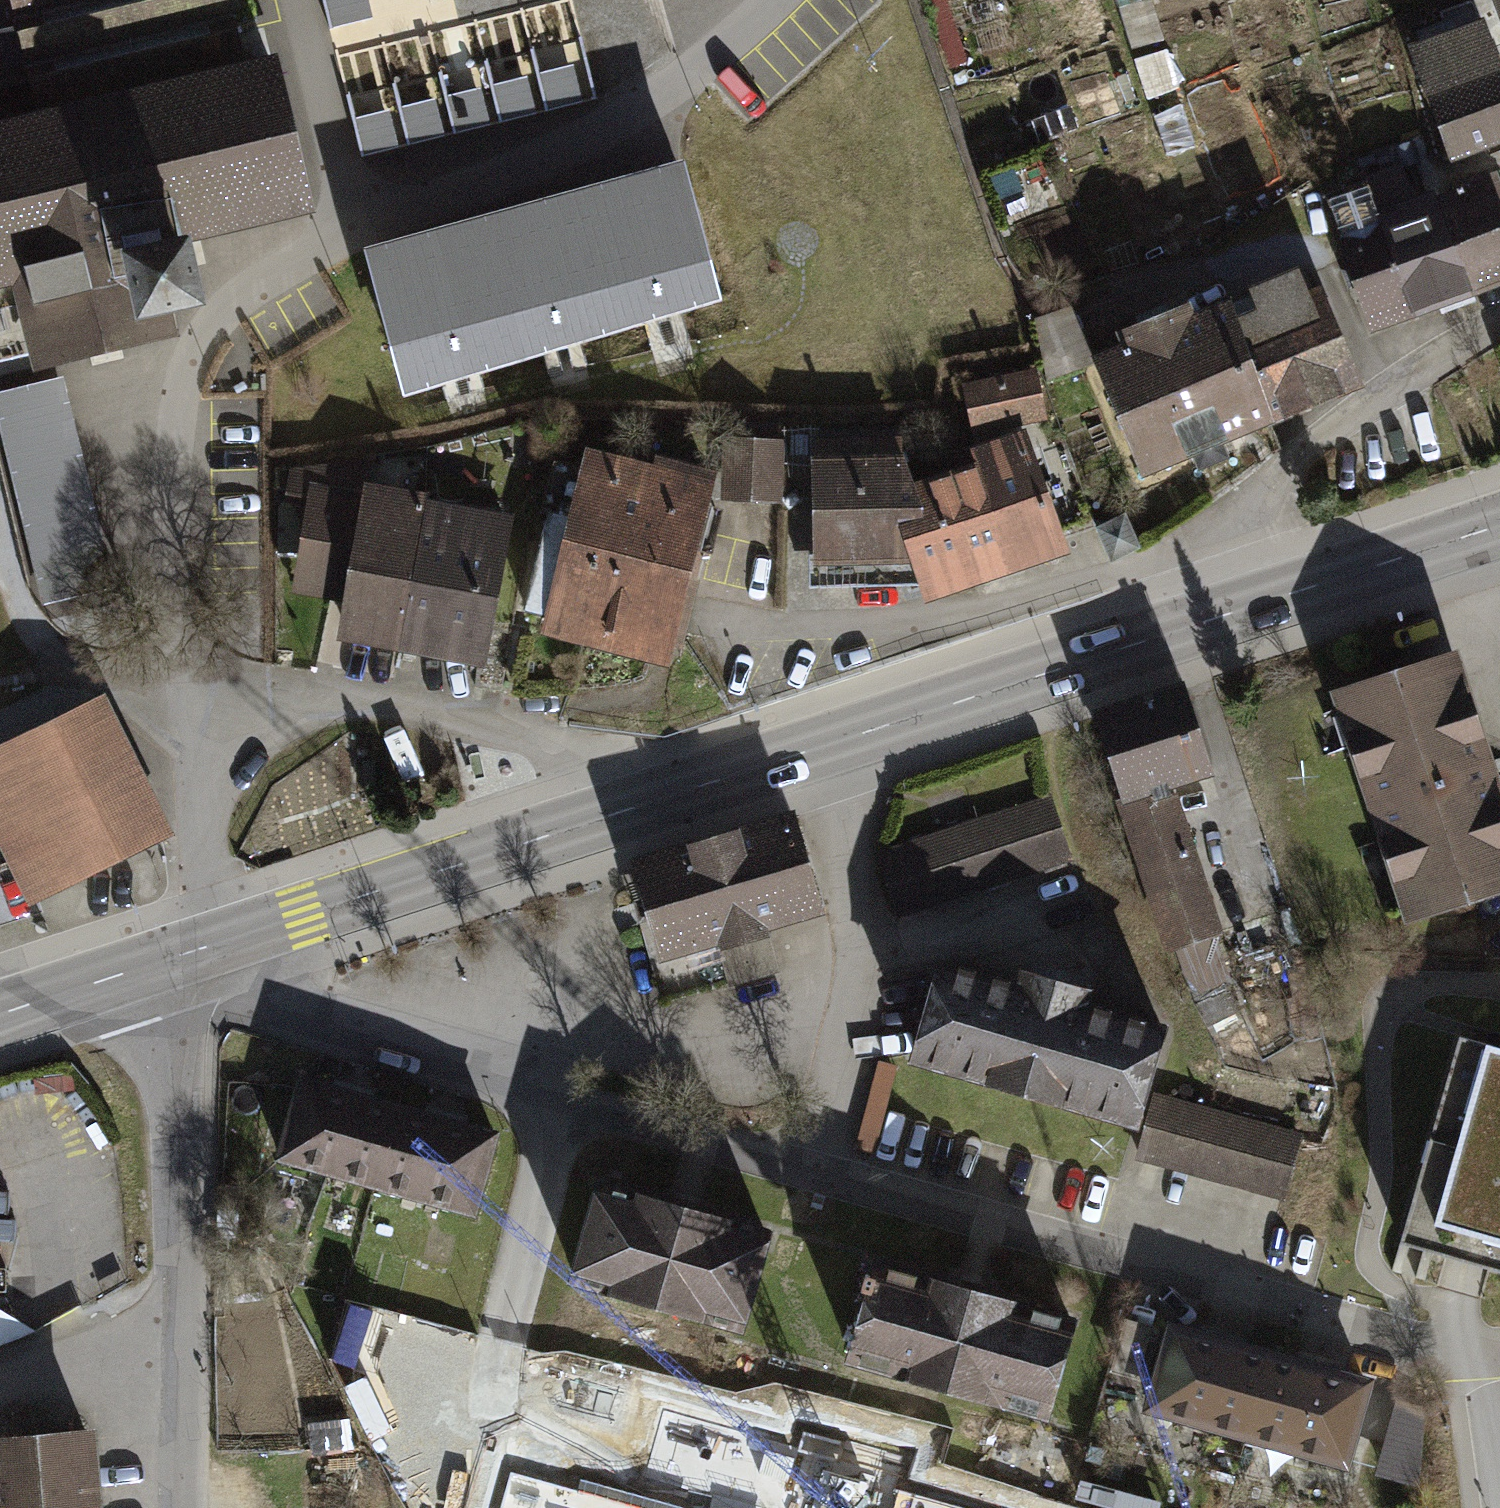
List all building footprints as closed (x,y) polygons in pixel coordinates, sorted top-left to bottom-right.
[(12,286),(33,371),(183,334),(179,314),(206,307),(189,241),(314,210),(277,60),(250,66),(234,0),(0,0),(0,289),(12,286)] [(332,27),(372,15),(368,0),(324,0),(332,27)] [(950,66),(968,60),(948,0),(927,0),(950,66)] [(1410,48),(1452,162),(1499,144),(1499,60),(1485,20),(1410,48)] [(573,66),(539,75),(548,111),(582,102),(573,66)] [(527,77),(493,86),(503,122),(537,113),(527,77)] [(481,88),(447,97),(456,133),(490,124),(481,88)] [(435,99),(401,108),(410,144),(444,135),(435,99)] [(388,111),(354,120),(364,156),(398,147),(388,111)] [(1469,294),(1436,199),(1433,192),(1415,199),(1402,162),(1364,176),(1367,186),(1411,314),(1469,294)] [(1458,180),(1461,190),(1436,199),(1469,294),(1499,284),(1499,208),(1487,170),(1458,180)] [(682,176),(374,258),(406,377),(714,295),(682,176)] [(1051,180),(1027,188),(1036,216),(1060,208),(1051,180)] [(1411,314),(1367,186),(1325,200),(1369,328),(1411,314)] [(1249,295),(1234,301),(1282,422),(1364,389),(1322,284),(1307,290),(1298,270),(1249,289),(1249,295)] [(1121,347),(1092,359),(1142,478),(1282,422),(1234,301),(1194,316),(1189,304),(1116,334),(1121,347)] [(1037,369),(962,385),(972,434),(1047,418),(1037,369)] [(0,393),(0,422),(47,601),(111,584),(57,378),(0,393)] [(1063,541),(1026,430),(972,450),(907,462),(819,464),(818,564),(861,564),(911,563),(921,593),(985,570),(1045,548),(1063,541)] [(783,440),(724,438),(722,500),(780,502),(783,440)] [(590,650),(637,460),(587,448),(582,468),(554,461),(541,510),(569,517),(539,637),(590,650)] [(637,460),(590,650),(667,669),(715,470),(657,456),(654,465),(637,460)] [(292,491),(328,497),(357,503),(359,492),(363,462),(294,473),(292,491)] [(359,492),(357,503),(328,497),(313,568),(339,574),(357,577),(346,630),(415,644),(480,657),(507,522),(359,492)] [(1126,515),(1096,529),(1111,562),(1141,548),(1126,515)] [(1343,705),(1411,911),(1499,882),(1499,818),(1484,769),(1451,670),(1343,705)] [(1214,941),(1220,939),(1173,791),(1214,778),(1186,689),(1092,719),(1167,956),(1179,952),(1214,941)] [(99,700),(0,749),(0,841),(31,903),(64,887),(167,836),(99,700)] [(374,762),(363,762),(363,790),(375,790),(374,762)] [(1049,799),(876,859),(898,921),(1071,860),(1049,799)] [(821,910),(796,819),(634,865),(646,909),(660,956),(718,939),(721,948),(773,934),(770,924),(821,910)] [(1019,986),(945,965),(918,1060),(1138,1122),(1165,1026),(1091,1006),(1095,995),(1056,984),(1022,975),(1019,986)] [(1456,1040),(1396,1244),(1499,1274),(1499,1053),(1456,1040)] [(897,1068),(877,1062),(854,1145),(874,1150),(897,1068)] [(339,1088),(301,1077),(277,1163),(471,1217),(496,1133),(454,1121),(436,1116),(359,1094),(339,1088)] [(1304,1136),(1154,1094),(1136,1160),(1285,1202),(1304,1136)] [(683,1214),(602,1191),(577,1282),(736,1327),(762,1236),(683,1214)] [(970,1294),(877,1267),(851,1359),(1047,1415),(1073,1323),(970,1294)] [(1361,1384),(1310,1370),(1226,1347),(1178,1333),(1155,1413),(1338,1465),(1361,1384)] [(907,1456),(554,1374),(538,1443),(817,1507),(895,1507),(907,1456)] [(1395,1402),(1375,1476),(1419,1489),(1425,1410),(1395,1402)] [(0,1445),(0,1507),(104,1507),(99,1438),(0,1445)]
